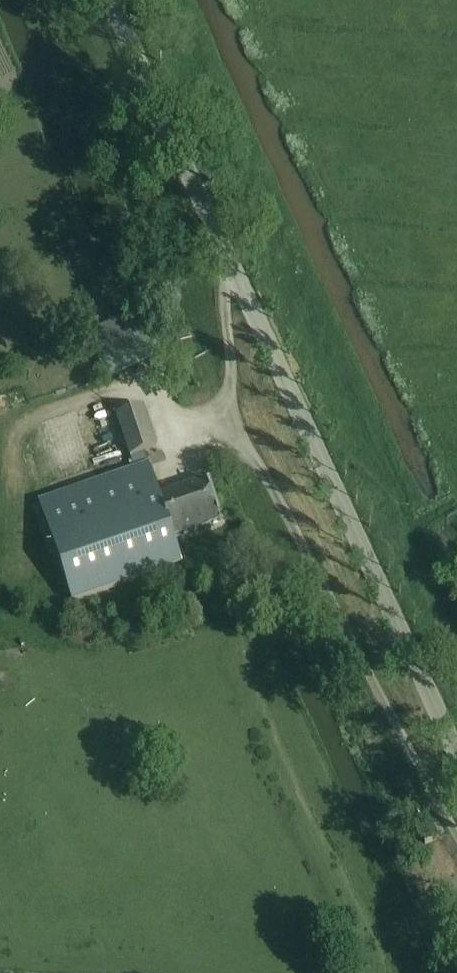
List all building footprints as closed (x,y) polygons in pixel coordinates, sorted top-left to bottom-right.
[(72,601),(167,569),(144,500),(160,495),(149,463),(148,463),(145,452),(157,448),(143,406),(116,416),(130,457),(131,457),(135,468),(38,500),(72,601)] [(144,500),(167,569),(183,563),(174,537),(220,521),(206,479),(160,495),(144,500)]
